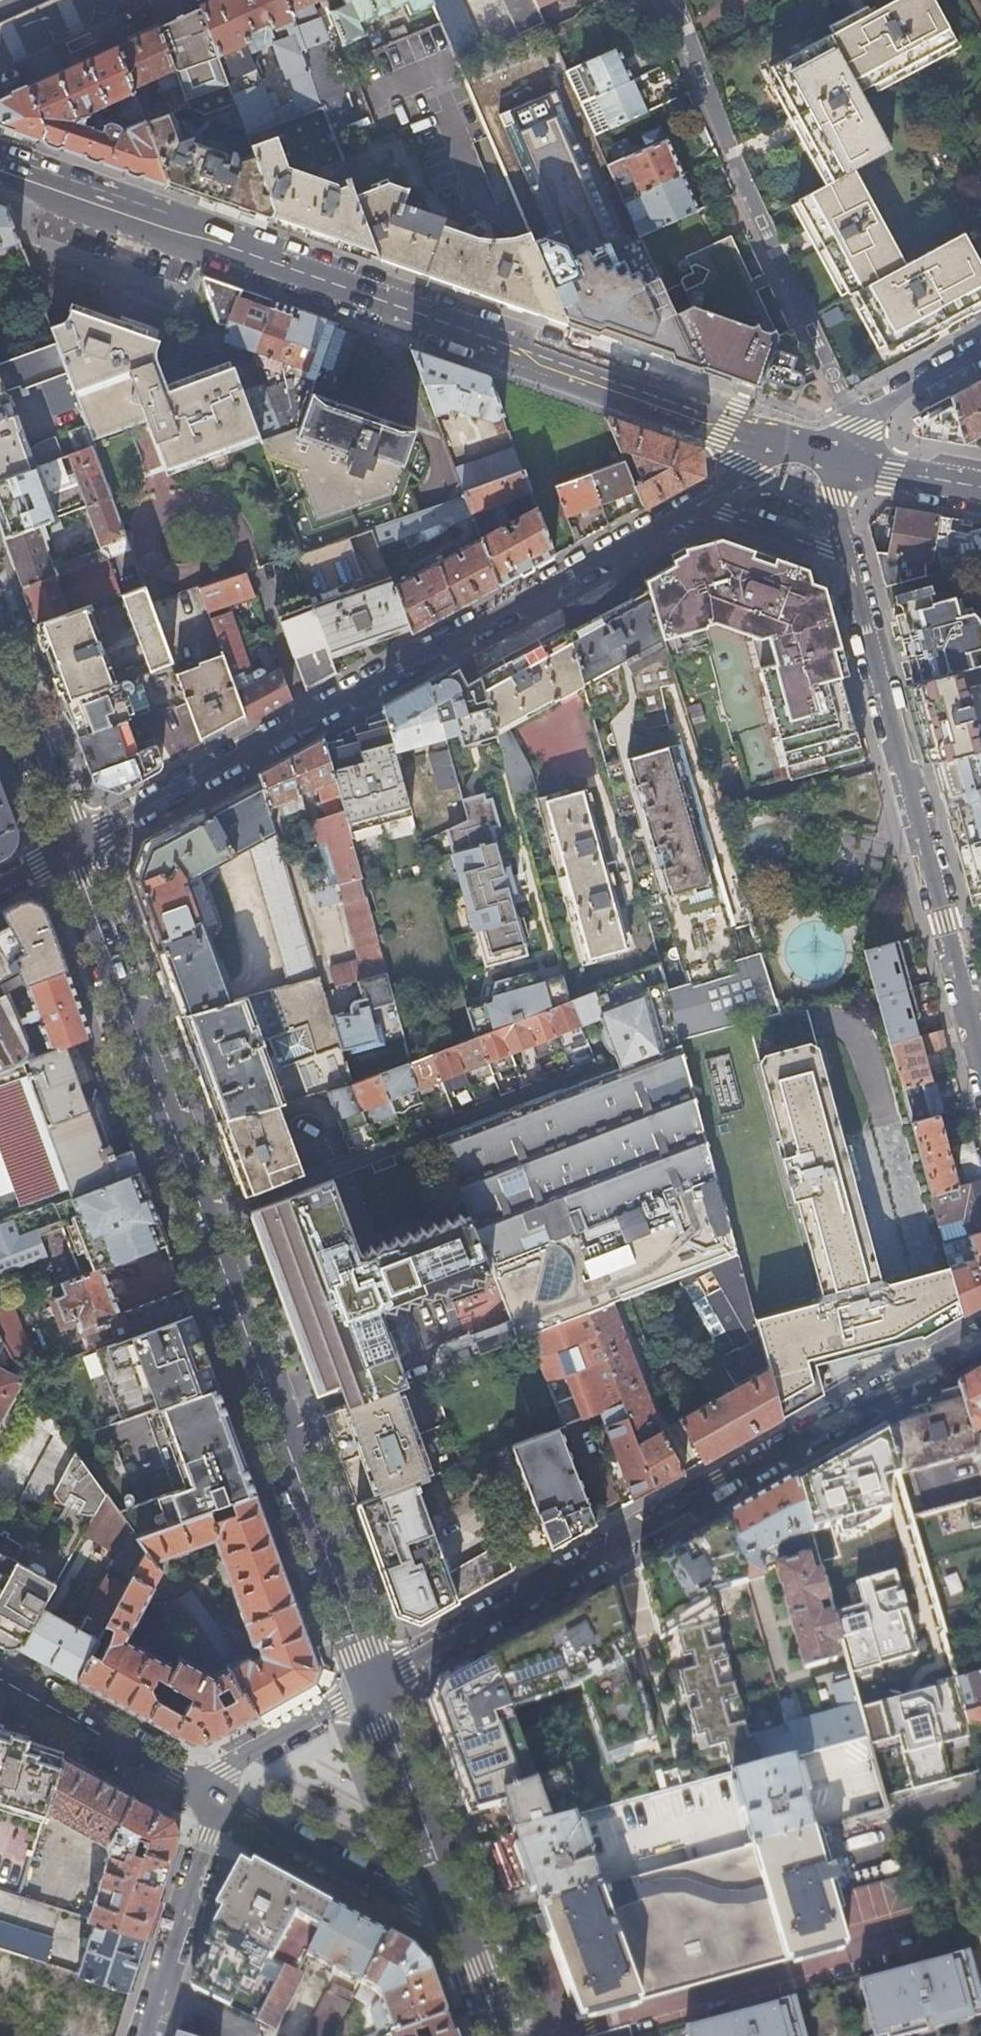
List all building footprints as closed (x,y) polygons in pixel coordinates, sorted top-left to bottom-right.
[(197,9),(217,0),(196,0),(194,1),(197,9)] [(197,9),(224,83),(253,70),(246,50),(240,46),(248,42),(247,39),(251,37),(249,31),(266,23),(274,43),(271,44),(297,116),(320,108),(280,0),(217,0),(197,9)] [(320,108),(331,137),(367,123),(344,62),(338,46),(325,12),(321,0),(280,0),(320,108)] [(363,35),(359,24),(402,5),(407,16),(429,5),(427,0),(334,0),(337,8),(325,12),(338,46),(363,35)] [(429,5),(437,24),(454,63),(478,52),(455,0),(427,0),(429,5)] [(515,35),(541,24),(533,6),(530,0),(499,0),(515,35)] [(964,234),(903,265),(852,170),(888,150),(857,93),(952,42),(929,0),(893,0),(826,36),(829,42),(805,55),(801,49),(767,67),(829,182),(795,201),(847,295),(854,291),(886,350),(900,343),(927,328),(944,319),(967,307),(980,299),(980,266),(977,259),(975,254),(973,251),(965,237),(964,234)] [(175,20),(155,28),(170,66),(171,70),(177,85),(178,88),(183,100),(224,84),(224,83),(197,9),(175,20)] [(132,39),(113,48),(142,125),(153,121),(142,94),(146,87),(144,82),(149,80),(151,85),(154,84),(152,79),(171,70),(170,66),(155,28),(132,39)] [(829,42),(826,36),(801,49),(805,55),(829,42)] [(553,50),(550,43),(534,50),(537,57),(553,50)] [(85,158),(165,185),(147,137),(142,125),(113,48),(66,69),(43,80),(19,91),(5,97),(0,100),(0,129),(85,158)] [(615,48),(579,65),(593,96),(629,80),(615,48)] [(579,65),(563,72),(577,104),(593,96),(579,65)] [(152,79),(154,84),(159,96),(178,88),(177,85),(171,70),(152,79)] [(230,99),(232,106),(243,135),(273,124),(256,79),(227,93),(230,99)] [(629,80),(593,96),(608,128),(644,112),(629,80)] [(159,96),(166,115),(168,114),(185,107),(184,105),(178,88),(159,96)] [(532,245),(567,324),(594,334),(596,329),(610,334),(621,338),(619,343),(645,352),(646,347),(672,356),(671,361),(697,370),(672,315),(658,283),(643,290),(639,278),(631,282),(613,242),(619,240),(552,93),(497,117),(549,237),(532,245)] [(593,96),(577,104),(592,136),(608,128),(593,96)] [(147,137),(165,185),(187,193),(205,199),(244,213),(268,221),(271,212),(250,154),(234,160),(231,151),(189,137),(178,141),(168,114),(166,115),(162,117),(167,129),(147,137)] [(153,121),(142,125),(147,137),(167,129),(162,117),(153,121)] [(247,146),(250,154),(271,212),(268,221),(292,229),(377,258),(353,194),(340,160),(303,174),(285,168),(273,138),(247,146)] [(663,139),(605,166),(610,177),(626,170),(634,189),(619,196),(621,201),(680,174),(663,139)] [(680,174),(621,201),(623,205),(638,198),(647,217),(632,224),(637,236),(696,209),(680,174)] [(385,181),(353,194),(377,258),(459,287),(567,324),(532,245),(526,231),(507,235),(487,236),(472,233),(438,220),(438,216),(438,211),(401,201),(405,187),(385,181)] [(16,243),(4,209),(0,208),(0,249),(16,243)] [(973,251),(980,247),(980,235),(978,230),(965,237),(973,251)] [(689,307),(672,315),(697,370),(699,370),(700,366),(751,383),(750,388),(771,395),(790,402),(796,383),(813,375),(796,341),(792,343),(785,329),(773,334),(728,235),(682,257),(689,272),(684,275),(682,276),(681,277),(680,278),(680,279),(679,280),(679,282),(679,283),(689,307)] [(211,281),(200,277),(199,280),(221,339),(255,350),(270,301),(211,281)] [(980,308),(980,299),(967,307),(970,312),(970,313),(980,308)] [(285,306),(270,301),(255,350),(284,360),(301,312),(285,306)] [(947,324),(970,312),(967,307),(944,319),(947,324)] [(55,329),(49,332),(53,343),(63,371),(82,426),(88,442),(146,421),(164,473),(258,440),(257,440),(241,394),(230,366),(169,391),(160,375),(151,359),(157,342),(134,334),(115,328),(88,319),(68,312),(65,319),(61,324),(55,329)] [(287,384),(284,384),(293,427),(300,424),(311,393),(315,382),(334,323),(322,319),(318,318),(301,312),(284,360),(281,371),(290,374),(287,384)] [(927,328),(900,343),(903,349),(948,325),(947,324),(944,319),(927,328)] [(12,416),(3,393),(63,371),(53,343),(32,351),(29,352),(0,363),(0,480),(61,458),(53,437),(38,443),(28,452),(14,415),(12,416)] [(411,350),(443,440),(444,440),(455,436),(461,412),(488,421),(492,420),(497,432),(492,434),(497,447),(511,442),(487,376),(475,372),(448,363),(411,350)] [(949,396),(963,444),(980,434),(980,378),(949,396)] [(263,389),(278,432),(293,427),(284,384),(263,389)] [(262,386),(241,394),(257,440),(278,432),(263,389),(262,386)] [(257,440),(258,440),(264,458),(294,470),(313,523),(389,498),(419,434),(311,393),(300,424),(293,427),(278,432),(257,440)] [(963,444),(949,396),(911,417),(921,429),(922,438),(962,445),(963,444)] [(655,435),(605,417),(618,449),(630,453),(640,478),(632,482),(635,489),(642,506),(674,489),(699,475),(697,450),(655,435)] [(90,447),(88,442),(82,426),(68,431),(76,452),(90,447)] [(61,458),(0,480),(0,528),(4,537),(53,519),(55,518),(52,509),(55,508),(53,501),(78,491),(84,507),(87,506),(109,498),(90,447),(76,452),(61,458)] [(513,447),(454,468),(462,490),(520,469),(513,447)] [(632,482),(622,459),(587,473),(598,503),(635,489),(632,482)] [(535,508),(509,522),(502,501),(528,491),(520,469),(462,490),(464,495),(479,538),(496,585),(524,570),(528,568),(538,563),(552,555),(535,508)] [(598,503),(587,473),(582,475),(553,486),(564,516),(598,503)] [(127,550),(109,498),(87,506),(101,545),(106,543),(111,556),(127,550)] [(889,555),(876,553),(886,587),(942,572),(947,530),(949,518),(897,509),(889,555)] [(53,519),(4,537),(13,564),(22,587),(54,576),(41,540),(48,538),(45,528),(55,524),(53,519)] [(942,572),(980,562),(980,529),(969,532),(970,535),(947,530),(942,572)] [(345,536),(291,555),(305,592),(328,653),(370,637),(407,624),(392,584),(390,578),(376,584),(373,577),(362,581),(345,536)] [(436,561),(453,609),(485,591),(496,585),(479,538),(457,549),(460,554),(455,557),(452,552),(436,561)] [(751,636),(752,640),(743,643),(751,670),(760,668),(768,696),(758,699),(765,726),(775,724),(779,737),(770,740),(777,767),(786,765),(790,779),(863,759),(858,743),(855,730),(857,725),(855,718),(852,716),(854,713),(852,704),(847,702),(844,689),(840,690),(838,683),(837,678),(848,675),(824,586),(811,582),(807,568),(720,539),(684,548),(671,555),(673,564),(644,580),(662,639),(706,627),(706,625),(714,623),(751,636)] [(129,549),(127,550),(111,556),(54,576),(22,587),(28,605),(36,625),(88,606),(119,595),(143,587),(129,549)] [(407,624),(409,629),(410,632),(441,615),(453,609),(436,561),(415,572),(418,577),(413,580),(410,575),(392,584),(407,624)] [(662,639),(644,580),(641,570),(640,565),(595,603),(561,608),(565,624),(568,632),(581,682),(616,663),(659,641),(662,639)] [(243,572),(196,588),(204,610),(251,592),(243,572)] [(170,662),(143,587),(119,595),(147,670),(170,662)] [(305,592),(273,604),(305,689),(321,681),(335,673),(330,658),(328,653),(305,592)] [(952,596),(933,601),(931,592),(920,592),(911,593),(902,597),(893,602),(896,605),(897,604),(901,608),(902,613),(895,615),(897,621),(901,638),(907,660),(911,677),(913,683),(980,665),(980,601),(952,596)] [(931,592),(933,601),(952,596),(931,592)] [(88,606),(36,625),(50,664),(63,700),(115,682),(88,606)] [(283,701),(290,698),(279,668),(265,676),(260,662),(252,665),(254,669),(251,671),(249,674),(249,677),(251,683),(247,685),(242,671),(247,664),(227,606),(205,613),(218,649),(243,717),(245,722),(268,710),(271,708),(283,701)] [(897,621),(891,623),(895,640),(901,638),(897,621)] [(328,653),(330,658),(409,629),(407,624),(370,637),(328,653)] [(555,699),(582,686),(581,682),(568,632),(565,624),(539,638),(530,643),(477,671),(479,676),(495,735),(510,790),(531,784),(526,764),(507,722),(555,699)] [(659,641),(616,663),(624,676),(626,692),(637,685),(649,752),(670,745),(667,732),(665,711),(660,687),(676,684),(663,644),(661,645),(659,641)] [(218,649),(174,674),(183,699),(198,742),(220,730),(224,728),(243,717),(218,649)] [(905,679),(911,677),(907,660),(901,661),(905,679)] [(115,682),(63,700),(68,711),(77,738),(125,720),(183,699),(174,674),(170,662),(147,670),(115,682)] [(916,700),(933,761),(980,748),(980,731),(978,735),(965,688),(980,683),(980,665),(913,683),(911,684),(916,700)] [(441,674),(428,681),(444,738),(458,734),(461,744),(466,743),(478,740),(495,735),(479,676),(465,683),(456,666),(441,674)] [(404,694),(382,707),(383,711),(385,719),(394,752),(434,741),(447,789),(457,786),(444,738),(428,681),(404,694)] [(694,977),(697,980),(701,982),(705,982),(708,982),(712,980),(734,958),(670,745),(649,752),(637,685),(626,692),(629,704),(615,717),(691,973),(694,977)] [(385,719),(383,711),(365,720),(366,724),(385,719)] [(337,740),(324,744),(348,833),(395,820),(393,812),(410,807),(394,752),(385,719),(366,724),(358,727),(352,728),(354,735),(337,740)] [(125,720),(77,738),(86,762),(94,782),(105,787),(118,791),(157,770),(160,767),(161,763),(161,759),(156,743),(137,750),(125,720)] [(335,736),(337,740),(354,735),(352,728),(335,736)] [(282,802),(286,814),(303,809),(298,791),(316,785),(325,815),(311,819),(318,844),(326,842),(338,884),(359,959),(330,968),(335,988),(386,972),(358,869),(348,833),(324,744),(322,739),(304,749),(290,757),(273,766),(258,774),(260,779),(268,807),(282,802)] [(478,740),(466,743),(467,748),(479,745),(478,740)] [(933,761),(938,783),(948,819),(950,827),(952,835),(955,845),(980,839),(980,748),(933,761)] [(248,849),(276,833),(268,807),(260,779),(201,812),(146,842),(137,861),(128,880),(136,901),(153,949),(162,973),(177,1014),(231,1000),(206,929),(188,881),(199,876),(248,849)] [(585,789),(542,802),(584,960),(628,948),(617,909),(626,906),(621,885),(612,888),(601,849),(610,846),(605,826),(595,828),(585,789)] [(488,790),(479,792),(480,796),(482,802),(489,800),(491,800),(488,790)] [(6,854),(15,830),(0,791),(0,858),(6,854)] [(480,796),(461,801),(466,820),(447,830),(453,853),(452,853),(474,932),(474,931),(485,966),(524,955),(520,939),(527,937),(521,917),(515,919),(508,894),(514,893),(507,866),(500,867),(489,827),(496,825),(489,800),(482,802),(480,796)] [(319,977),(276,833),(248,849),(290,985),(319,977)] [(955,845),(965,882),(971,906),(978,904),(980,903),(980,839),(955,845)] [(326,842),(318,844),(330,886),(338,884),(326,842)] [(188,881),(206,929),(217,925),(199,876),(188,881)] [(16,970),(22,985),(24,984),(64,969),(56,947),(44,913),(31,907),(20,902),(3,912),(10,926),(0,931),(0,978),(16,970)] [(886,945),(863,951),(873,986),(889,1044),(918,1036),(913,1014),(920,1013),(907,968),(893,971),(886,945)] [(697,980),(665,989),(679,1041),(747,1021),(778,1013),(759,951),(734,958),(712,980),(708,982),(705,982),(701,982),(697,980)] [(658,965),(570,999),(580,1026),(599,1019),(602,1026),(612,1054),(613,1056),(618,1068),(680,1044),(679,1041),(665,989),(658,965)] [(48,1052),(80,1040),(89,1037),(76,1001),(64,969),(24,984),(44,1042),(48,1052)] [(491,1002),(467,1009),(475,1037),(500,1027),(524,1017),(547,1008),(568,1000),(561,976),(537,983),(528,973),(496,982),(491,1002)] [(345,1062),(345,1061),(319,977),(290,985),(231,1000),(177,1014),(189,1046),(197,1069),(205,1092),(215,1118),(325,1090),(352,1083),(345,1062)] [(15,1065),(26,1061),(29,1060),(25,1049),(2,995),(0,997),(0,1037),(1,1039),(8,1052),(15,1065)] [(401,1028),(394,1002),(378,1007),(385,1033),(401,1028)] [(778,1013),(747,1021),(759,1063),(784,1156),(780,1157),(792,1201),(796,1200),(821,1295),(817,1303),(754,1319),(781,1418),(823,1394),(816,1368),(920,1336),(921,1338),(963,1314),(949,1265),(939,1267),(911,1275),(887,1282),(879,1276),(853,1179),(857,1178),(848,1142),(843,1144),(817,1044),(806,1005),(778,1013)] [(612,1054),(602,1026),(601,1030),(600,1034),(600,1038),(601,1042),(601,1043),(603,1046),(605,1049),(608,1052),(611,1054),(612,1054)] [(918,1036),(889,1044),(901,1088),(926,1082),(930,1081),(922,1053),(948,1047),(943,1029),(918,1036)] [(15,1065),(8,1052),(1,1039),(0,1039),(0,1071),(15,1065)] [(361,1055),(345,1061),(345,1062),(352,1083),(352,1084),(379,1074),(407,1063),(410,1062),(405,1043),(387,1051),(382,1039),(358,1049),(361,1055)] [(85,1055),(80,1040),(48,1052),(29,1060),(26,1061),(31,1076),(26,1078),(27,1080),(29,1087),(63,1178),(69,1197),(92,1188),(129,1174),(85,1055)] [(29,1060),(48,1052),(44,1042),(25,1049),(29,1060)] [(696,1104),(680,1044),(618,1068),(612,1071),(441,1137),(469,1213),(463,1215),(458,1211),(452,1219),(445,1214),(438,1224),(432,1220),(426,1229),(420,1225),(413,1234),(408,1230),(401,1239),(396,1235),(389,1244),(383,1239),(376,1249),(370,1245),(364,1254),(360,1251),(334,1179),(249,1211),(263,1251),(286,1241),(310,1308),(336,1382),(340,1393),(345,1406),(394,1388),(408,1382),(403,1369),(399,1358),(401,1358),(408,1342),(398,1317),(385,1322),(379,1305),(380,1296),(389,1299),(392,1291),(402,1295),(405,1287),(413,1291),(417,1282),(426,1286),(430,1277),(440,1281),(444,1272),(451,1276),(455,1267),(464,1271),(468,1262),(477,1266),(479,1261),(482,1259),(486,1258),(507,1319),(470,1333),(478,1355),(528,1336),(588,1313),(612,1303),(627,1298),(737,1255),(729,1227),(696,1104)] [(612,1071),(618,1068),(613,1056),(609,1061),(612,1071)] [(0,1071),(0,1090),(27,1080),(26,1078),(31,1076),(26,1061),(15,1065),(0,1071)] [(495,1081),(492,1074),(487,1077),(489,1083),(495,1081)] [(926,1082),(901,1088),(910,1122),(936,1115),(926,1082)] [(0,1098),(0,1117),(25,1185),(27,1191),(63,1178),(29,1087),(0,1098)] [(390,1099),(394,1111),(422,1100),(419,1094),(417,1089),(390,1099)] [(303,1172),(277,1104),(216,1120),(224,1144),(230,1160),(237,1178),(243,1196),(303,1172)] [(936,1115),(910,1122),(930,1194),(958,1186),(938,1114),(936,1115)] [(25,1185),(0,1117),(0,1195),(25,1185)] [(973,1141),(957,1145),(968,1184),(980,1180),(980,1169),(973,1141)] [(360,1145),(348,1149),(350,1154),(362,1149),(360,1145)] [(0,1223),(0,1271),(48,1253),(41,1237),(67,1227),(85,1273),(101,1267),(120,1260),(164,1243),(152,1210),(146,1194),(138,1170),(129,1174),(92,1188),(69,1197),(57,1201),(64,1218),(19,1235),(13,1218),(0,1223)] [(930,1194),(938,1223),(964,1216),(969,1235),(980,1232),(980,1180),(968,1184),(958,1186),(930,1194)] [(949,1265),(963,1314),(980,1303),(980,1232),(969,1235),(971,1242),(966,1243),(968,1252),(973,1251),(975,1258),(949,1265)] [(754,1319),(737,1257),(695,1276),(736,1347),(719,1358),(734,1386),(712,1399),(708,1393),(699,1398),(702,1405),(688,1412),(680,1397),(670,1372),(657,1377),(664,1397),(702,1462),(781,1418),(754,1319)] [(85,1273),(60,1283),(64,1294),(49,1300),(59,1327),(75,1322),(86,1352),(93,1349),(190,1313),(182,1292),(118,1315),(101,1267),(85,1273)] [(0,1306),(0,1340),(2,1344),(19,1377),(34,1371),(8,1303),(0,1306)] [(658,1426),(612,1303),(588,1313),(622,1402),(634,1435),(658,1426)] [(204,1352),(190,1313),(93,1349),(120,1423),(145,1414),(217,1387),(204,1352)] [(622,1402),(588,1313),(528,1336),(563,1425),(599,1411),(622,1402)] [(0,1370),(0,1422),(22,1381),(0,1370)] [(978,1461),(979,1464),(980,1463),(980,1372),(958,1385),(958,1387),(978,1461)] [(235,1439),(217,1387),(145,1414),(151,1430),(174,1491),(119,1512),(132,1529),(137,1536),(209,1510),(229,1502),(255,1493),(248,1474),(235,1439)] [(897,1423),(885,1427),(900,1477),(971,1455),(972,1462),(978,1461),(958,1387),(945,1394),(946,1396),(926,1403),(928,1409),(897,1420),(897,1423)] [(394,1388),(345,1406),(322,1415),(332,1442),(341,1466),(347,1482),(356,1506),(418,1481),(427,1478),(394,1388)] [(30,1392),(0,1448),(0,1466),(1,1466),(2,1463),(4,1464),(26,1424),(37,1430),(38,1429),(53,1437),(16,1507),(38,1519),(75,1452),(68,1443),(30,1392)] [(637,1444),(634,1435),(622,1402),(599,1411),(633,1501),(654,1489),(637,1444)] [(882,1482),(900,1477),(885,1427),(885,1426),(839,1453),(794,1478),(810,1534),(839,1526),(841,1533),(863,1527),(890,1511),(882,1482)] [(595,1523),(558,1427),(511,1445),(550,1548),(595,1523)] [(662,1434),(637,1444),(654,1489),(670,1480),(685,1472),(662,1434)] [(98,1444),(95,1479),(122,1467),(117,1452),(98,1444)] [(4,1647),(10,1647),(16,1646),(19,1648),(41,1607),(82,1533),(104,1492),(95,1479),(75,1452),(38,1519),(0,1588),(0,1645),(4,1647)] [(794,1478),(727,1516),(746,1584),(764,1580),(757,1558),(774,1548),(779,1558),(807,1547),(804,1536),(810,1534),(794,1478)] [(418,1481),(356,1506),(369,1541),(378,1566),(395,1613),(407,1617),(420,1622),(512,1570),(498,1545),(451,1574),(418,1481)] [(119,1512),(104,1492),(82,1533),(119,1553),(132,1529),(119,1512)] [(209,1510),(137,1536),(146,1548),(132,1574),(154,1585),(162,1569),(156,1561),(213,1540),(242,1621),(293,1599),(274,1546),(260,1507),(255,1493),(229,1502),(232,1512),(212,1519),(209,1510)] [(38,1519),(16,1507),(0,1498),(0,1588),(38,1519)] [(912,1519),(945,1633),(980,1623),(980,1500),(912,1519)] [(662,1553),(640,1566),(661,1641),(676,1631),(683,1656),(690,1654),(693,1666),(678,1670),(679,1674),(683,1689),(685,1697),(693,1695),(696,1706),(689,1708),(690,1713),(694,1727),(696,1735),(704,1733),(707,1748),(717,1745),(724,1743),(728,1755),(732,1774),(794,1757),(785,1727),(747,1737),(709,1594),(746,1584),(727,1516),(703,1530),(662,1553)] [(79,1628),(41,1607),(19,1648),(31,1655),(45,1662),(76,1679),(92,1648),(105,1625),(132,1574),(146,1548),(137,1536),(132,1529),(119,1553),(79,1628)] [(833,1644),(840,1641),(833,1616),(832,1615),(819,1618),(815,1604),(828,1600),(821,1574),(812,1576),(807,1559),(776,1568),(806,1671),(837,1662),(833,1644)] [(916,1642),(895,1573),(855,1584),(861,1607),(833,1616),(840,1641),(850,1676),(917,1656),(913,1643),(916,1642)] [(154,1585),(132,1574),(105,1625),(112,1629),(108,1641),(101,1653),(92,1648),(76,1679),(110,1698),(147,1718),(175,1665),(126,1638),(154,1585)] [(505,1803),(513,1833),(574,1816),(569,1800),(561,1772),(554,1775),(536,1781),(510,1711),(581,1685),(600,1739),(607,1756),(630,1747),(655,1738),(651,1720),(644,1695),(613,1581),(556,1613),(484,1654),(439,1680),(428,1703),(453,1773),(468,1813),(505,1803)] [(189,1591),(179,1598),(198,1624),(207,1635),(217,1631),(189,1591)] [(307,1636),(293,1599),(242,1621),(251,1644),(258,1646),(259,1651),(258,1656),(253,1658),(247,1656),(226,1667),(241,1694),(244,1692),(256,1713),(313,1682),(315,1674),(318,1667),(307,1636)] [(223,1638),(217,1631),(207,1635),(214,1646),(221,1658),(231,1652),(223,1638)] [(180,1658),(175,1665),(147,1718),(170,1731),(190,1742),(205,1743),(256,1713),(244,1692),(241,1694),(226,1667),(212,1675),(180,1658)] [(954,1679),(956,1685),(967,1682),(973,1704),(962,1707),(964,1715),(980,1711),(980,1671),(954,1678),(954,1679)] [(956,1685),(954,1679),(919,1688),(921,1694),(859,1710),(867,1738),(885,1800),(980,1773),(980,1771),(976,1759),(969,1733),(964,1715),(962,1707),(956,1685)] [(785,1727),(794,1757),(867,1738),(859,1710),(851,1682),(832,1687),(838,1712),(799,1723),(785,1727)] [(967,1682),(956,1685),(962,1707),(973,1704),(967,1682)] [(647,1694),(644,1695),(651,1720),(654,1719),(647,1694)] [(780,1708),(785,1727),(799,1723),(793,1705),(780,1708)] [(969,1733),(980,1730),(980,1711),(964,1715),(969,1733)] [(0,1730),(0,1801),(44,1812),(45,1810),(62,1757),(61,1756),(63,1751),(49,1747),(38,1744),(26,1740),(27,1738),(0,1730)] [(607,1756),(600,1739),(597,1740),(606,1764),(633,1754),(630,1747),(607,1756)] [(724,1743),(717,1745),(720,1757),(728,1755),(724,1743)] [(87,1917),(93,1919),(145,1935),(154,1904),(161,1885),(178,1831),(175,1823),(172,1817),(114,1785),(101,1778),(83,1768),(62,1757),(45,1810),(104,1843),(108,1853),(87,1917)] [(794,1757),(732,1774),(752,1847),(814,1830),(794,1757)] [(552,1772),(554,1775),(561,1772),(569,1800),(577,1797),(568,1766),(552,1772)] [(513,1833),(527,1875),(521,1877),(525,1887),(528,1897),(534,1895),(538,1904),(600,1888),(594,1872),(577,1823),(587,1820),(588,1822),(594,1820),(593,1819),(612,1813),(610,1806),(574,1816),(513,1833)] [(543,1938),(549,1936),(570,1998),(564,2000),(566,2009),(569,2016),(576,2014),(577,2018),(584,2017),(585,2022),(636,2008),(635,2003),(788,1962),(789,1968),(841,1954),(839,1949),(845,1947),(835,1909),(842,1907),(831,1868),(824,1870),(814,1830),(752,1847),(600,1888),(538,1904),(541,1915),(536,1917),(543,1938)] [(269,1957),(272,1959),(292,1918),(318,1930),(331,1905),(307,1891),(275,1874),(264,1867),(252,1861),(249,1866),(245,1864),(237,1878),(230,1875),(223,1887),(222,1891),(224,1893),(217,1907),(216,1909),(219,1911),(211,1928),(269,1957)] [(358,1919),(331,1905),(318,1930),(306,1954),(361,1985),(388,1936),(379,1931),(362,1921),(358,1919)] [(145,1935),(93,1919),(87,1939),(82,1937),(80,1944),(85,1946),(77,1972),(91,1976),(128,1988),(131,1977),(145,1935)] [(26,1956),(45,1962),(53,1938),(0,1920),(0,1948),(26,1956)] [(239,1991),(250,1997),(269,1957),(211,1928),(207,1927),(199,1953),(189,1983),(191,1988),(231,2008),(239,1991)] [(388,1936),(361,1985),(354,1998),(368,2006),(374,1993),(380,1999),(387,2020),(376,2024),(377,2030),(368,2035),(380,2035),(378,2030),(390,2026),(394,2035),(396,2035),(446,2017),(439,1997),(426,1962),(417,1952),(407,1946),(403,1944),(388,1936)] [(0,1948),(0,1965),(21,1971),(26,1956),(0,1948)] [(968,1952),(961,1954),(967,1980),(975,1978),(968,1952)] [(934,2030),(973,2020),(972,2019),(970,2012),(980,2009),(980,1999),(975,1978),(967,1980),(961,1954),(858,1981),(873,2035),(911,2035),(927,2032),(924,2022),(932,2020),(934,2030)] [(284,1965),(256,2020),(275,2030),(303,1974),(284,1965)] [(795,1998),(787,2000),(794,2026),(801,2024),(795,1998)] [(794,2026),(787,2000),(685,2028),(688,2035),(805,2035),(801,2024),(794,2026)] [(344,2017),(321,2005),(304,2035),(333,2035),(344,2017)] [(970,2012),(972,2019),(980,2016),(980,2009),(970,2012)] [(446,2017),(396,2035),(453,2035),(446,2017)]
